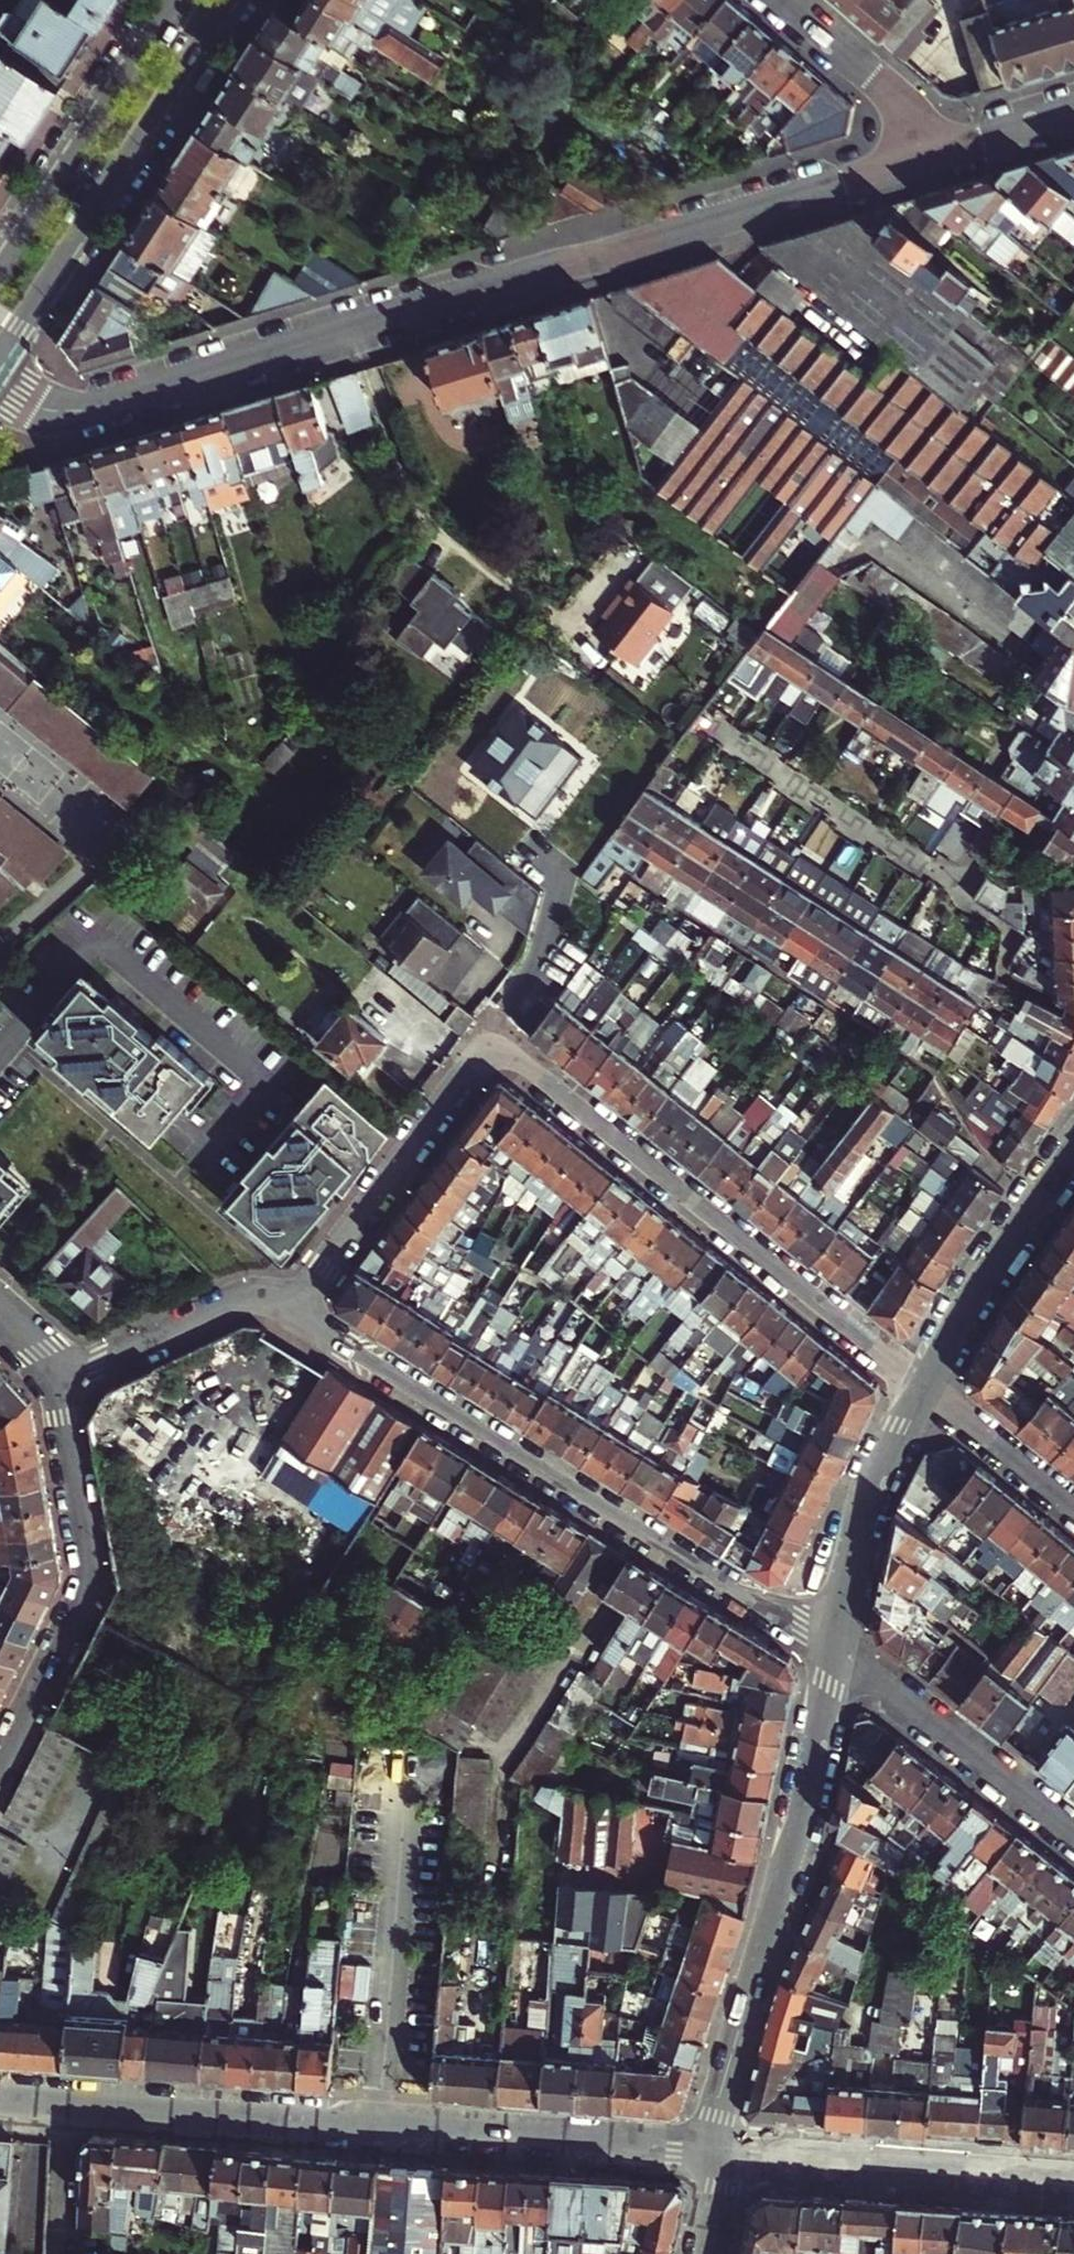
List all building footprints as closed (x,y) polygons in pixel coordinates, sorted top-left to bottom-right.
[(101,29),(57,0),(25,0),(4,32),(13,38),(71,75),(101,29)] [(119,0),(57,0),(101,29),(119,0)] [(375,35),(321,0),(307,0),(294,21),(327,42),(345,53),(354,39),(373,52),(378,45),(372,41),(375,35)] [(375,35),(372,41),(378,45),(433,80),(447,58),(386,19),(397,1),(416,14),(424,2),(421,0),(321,0),(375,35)] [(665,21),(683,0),(658,0),(660,2),(653,10),(655,12),(647,22),(656,30),(665,21)] [(699,31),(726,0),(683,0),(665,21),(656,30),(682,52),(699,31)] [(726,53),(755,19),(733,0),(726,0),(699,31),(705,36),(726,53)] [(885,43),(922,0),(834,0),(885,43)] [(976,40),(992,22),(994,21),(969,0),(922,0),(885,43),(908,64),(936,86),(976,40)] [(994,21),(989,6),(1008,0),(969,0),(994,21)] [(1073,64),(1073,0),(1008,0),(989,6),(994,21),(1002,49),(1012,83),(1032,77),(1073,64)] [(342,69),(320,54),(327,42),(294,21),(276,9),(258,37),(311,71),(351,97),(352,97),(361,81),(342,69)] [(727,101),(751,74),(780,40),(755,19),(726,53),(735,61),(713,89),(727,101)] [(991,89),(1012,83),(1002,49),(994,21),(992,22),(976,40),(981,56),(991,89)] [(633,42),(641,48),(651,37),(643,29),(633,42)] [(671,65),(677,70),(705,36),(699,31),(682,52),(671,65)] [(308,76),(311,71),(258,37),(237,70),(281,98),(299,71),(308,76)] [(29,140),(71,75),(13,38),(0,58),(0,121),(23,136),(29,140)] [(370,57),(373,52),(354,39),(345,53),(350,57),(355,48),(370,57)] [(749,126),(768,104),(804,61),(780,40),(751,74),(760,83),(746,101),(751,105),(740,118),(749,126)] [(320,54),(342,69),(350,57),(345,53),(327,42),(320,54)] [(767,130),(776,138),(826,80),(804,61),(768,104),(749,126),(761,137),(767,130)] [(289,125),(300,110),(281,98),(237,70),(198,131),(242,159),(248,163),(272,126),(275,128),(281,129),(287,127),(289,125)] [(346,105),(351,97),(311,71),(308,76),(306,79),(346,105)] [(772,157),(849,133),(855,105),(826,80),(776,138),(770,145),(772,157)] [(12,152),(23,136),(0,121),(0,154),(3,155),(6,155),(12,152)] [(234,191),(226,185),(242,159),(198,131),(177,163),(222,192),(227,195),(230,197),(234,191)] [(1062,154),(1073,164),(1073,151),(1062,154)] [(1062,154),(1033,163),(1049,176),(1073,195),(1073,197),(1073,164),(1062,154)] [(226,185),(234,191),(251,164),(248,163),(242,159),(226,185)] [(156,195),(201,224),(222,192),(177,163),(156,195)] [(1073,195),(1049,176),(1033,163),(990,176),(1007,189),(1033,210),(1072,240),(1073,242),(1073,221),(1071,218),(1061,221),(1056,217),(1073,195)] [(591,211),(626,201),(580,172),(565,195),(591,211)] [(1013,236),(1033,210),(1007,189),(990,176),(952,188),(993,220),(1013,236)] [(976,243),(993,220),(952,188),(919,197),(946,219),(976,243)] [(548,225),(591,211),(565,195),(556,189),(539,217),(548,225)] [(201,224),(206,227),(227,195),(222,192),(201,224)] [(126,242),(171,270),(201,224),(156,195),(126,242)] [(500,239),(548,225),(539,217),(503,195),(482,227),(500,239)] [(929,240),(946,219),(919,197),(888,207),(894,212),(915,229),(929,240)] [(967,288),(971,282),(947,263),(943,268),(925,254),(929,249),(933,244),(929,240),(915,229),(894,212),(877,234),(933,278),(969,308),(978,297),(967,288)] [(983,412),(1030,355),(993,327),(969,308),(933,278),(877,234),(856,217),(764,245),(891,349),(923,374),(978,419),(983,412)] [(171,270),(189,281),(219,235),(206,227),(201,224),(171,270)] [(201,289),(189,281),(171,270),(126,242),(113,262),(150,285),(187,309),(201,289)] [(943,268),(947,263),(929,249),(925,254),(943,268)] [(315,296),(363,282),(317,252),(297,285),(315,296)] [(844,408),(869,377),(720,259),(631,286),(879,480),(901,454),(853,415),(844,408)] [(153,346),(147,324),(135,308),(150,285),(113,262),(62,342),(82,368),(153,346)] [(253,316),(315,296),(297,285),(280,274),(253,316)] [(699,339),(630,286),(610,292),(616,310),(683,359),(699,339)] [(216,327),(246,317),(214,297),(201,317),(216,327)] [(580,365),(609,356),(590,298),(538,314),(554,364),(578,357),(580,365)] [(560,384),(554,364),(538,314),(512,322),(533,392),(560,384)] [(539,413),(533,392),(512,322),(485,330),(503,389),(513,421),(539,413)] [(499,390),(503,389),(485,330),(429,348),(434,367),(431,368),(429,372),(432,382),(436,384),(440,383),(447,405),(453,404),(469,406),(474,410),(484,407),(485,400),(499,390)] [(1047,334),(1030,355),(1073,391),(1073,355),(1047,334)] [(744,375),(699,339),(683,359),(656,391),(651,398),(698,434),(744,375)] [(1064,488),(1019,452),(991,429),(978,419),(923,374),(891,349),(869,377),(901,403),(983,469),(1041,516),(1064,488)] [(580,365),(583,373),(611,364),(609,356),(580,365)] [(877,483),(879,481),(744,375),(698,434),(651,398),(656,391),(651,387),(635,375),(630,361),(612,367),(631,429),(676,463),(659,486),(702,520),(719,498),(735,511),(759,478),(835,538),(877,483)] [(347,429),(375,420),(355,370),(327,379),(347,429)] [(1062,533),(1041,516),(983,469),(901,403),(869,377),(844,408),(853,415),(901,454),(879,480),(937,525),(1073,633),(1073,583),(1069,589),(1044,569),(1054,555),(1049,551),(1062,533)] [(311,441),(328,435),(312,384),(277,394),(305,483),(306,488),(324,482),(311,441)] [(252,500),(305,483),(277,394),(225,411),(251,496),(252,500)] [(211,508),(251,496),(225,411),(184,423),(207,495),(211,508)] [(978,419),(991,429),(996,423),(983,412),(978,419)] [(196,498),(207,495),(184,423),(162,430),(179,488),(191,484),(196,498)] [(184,503),(179,488),(162,430),(139,437),(161,509),(174,505),(184,503)] [(139,516),(161,509),(139,437),(116,444),(139,516)] [(140,522),(139,516),(116,444),(93,451),(115,522),(131,517),(133,524),(140,522)] [(117,528),(115,522),(93,451),(46,465),(55,496),(56,498),(77,491),(93,544),(107,540),(113,561),(126,557),(117,528)] [(39,501),(55,496),(46,465),(30,470),(39,501)] [(1072,481),(1065,489),(1073,496),(1073,482),(1072,481)] [(1022,595),(905,505),(877,483),(835,538),(831,543),(852,556),(878,522),(1012,624),(1047,655),(1036,671),(1033,676),(1048,684),(1073,701),(1073,634),(1051,616),(1022,595)] [(1062,533),(1073,518),(1073,496),(1065,489),(1064,488),(1041,516),(1062,533)] [(181,530),(191,527),(184,503),(174,505),(181,530)] [(23,526),(0,511),(0,551),(21,567),(43,585),(55,569),(21,542),(25,534),(23,526)] [(117,528),(133,524),(131,517),(115,522),(117,528)] [(1062,533),(1049,551),(1054,555),(1073,571),(1073,518),(1062,533)] [(21,567),(0,551),(0,593),(21,567)] [(675,611),(674,610),(695,584),(658,555),(637,581),(632,577),(614,601),(618,605),(609,617),(597,632),(639,664),(660,636),(657,633),(675,611)] [(474,653),(495,626),(463,600),(466,596),(416,556),(395,583),(429,610),(408,636),(411,637),(406,643),(428,654),(429,653),(432,655),(445,638),(454,645),(458,640),(474,653)] [(766,628),(791,644),(841,578),(817,561),(766,628)] [(1008,687),(1021,668),(961,621),(874,562),(841,578),(1008,687)] [(191,608),(237,594),(231,575),(186,589),(191,608)] [(604,613),(609,617),(618,605),(614,601),(604,613)] [(767,661),(779,669),(794,646),(791,644),(766,628),(760,636),(733,672),(751,685),(767,661)] [(19,697),(38,674),(0,643),(0,701),(95,779),(123,745),(124,744),(60,691),(40,715),(19,697)] [(779,669),(807,687),(822,664),(794,646),(779,669)] [(1033,676),(1036,671),(1024,663),(1021,668),(1033,676)] [(834,705),(849,682),(822,664),(807,687),(834,705)] [(19,697),(40,715),(60,691),(38,674),(19,697)] [(834,705),(863,724),(878,700),(849,682),(834,705)] [(1048,684),(1035,704),(1044,710),(1053,716),(1066,724),(1073,730),(1073,701),(1048,684)] [(863,724),(890,741),(905,718),(878,700),(863,724)] [(1031,729),(1031,730),(1039,718),(1024,708),(1016,720),(1031,729)] [(475,769),(517,801),(563,742),(520,710),(475,769)] [(1044,729),(1047,723),(1053,716),(1044,710),(1039,718),(1031,730),(1035,732),(1039,725),(1044,729)] [(918,759),(933,736),(905,718),(890,741),(918,759)] [(1073,757),(1073,730),(1066,724),(1061,732),(1047,723),(1044,729),(1039,725),(1035,732),(1073,757)] [(1035,732),(1031,730),(1031,729),(1022,732),(1012,747),(1014,758),(1016,760),(1014,763),(1020,766),(1008,784),(1017,790),(1032,800),(1046,779),(1056,785),(1069,793),(1073,796),(1073,757),(1035,732)] [(918,759),(945,777),(960,753),(933,736),(918,759)] [(95,779),(128,805),(156,772),(123,745),(95,779)] [(974,795),(989,772),(960,753),(945,777),(974,795)] [(630,812),(658,830),(674,806),(670,804),(656,795),(660,788),(673,769),(663,763),(659,769),(660,770),(630,812)] [(1002,813),(1017,790),(1008,784),(989,772),(974,795),(1002,813)] [(1064,802),(1051,793),(1056,785),(1046,779),(1032,800),(1073,827),(1073,796),(1069,793),(1064,802)] [(685,792),(689,787),(687,786),(684,784),(680,789),(685,792)] [(687,848),(702,824),(689,816),(702,796),(689,787),(685,792),(680,789),(677,794),(682,797),(679,802),(674,799),(670,804),(674,806),(658,830),(687,848)] [(674,799),(675,798),(660,788),(656,795),(670,804),(674,799)] [(1032,800),(1017,790),(1002,813),(1000,817),(1000,828),(1000,832),(1005,832),(1006,830),(1013,835),(1017,827),(1027,834),(1026,836),(1026,838),(1026,841),(1026,844),(1027,846),(1029,847),(1031,849),(1033,850),(1035,851),(1038,851),(1040,850),(1042,849),(1044,848),(1046,846),(1064,858),(1061,868),(1073,868),(1073,827),(1032,800)] [(674,799),(679,802),(682,797),(677,794),(675,798),(674,799)] [(11,895),(8,892),(18,881),(25,887),(36,874),(43,880),(67,851),(32,824),(34,822),(0,795),(0,907),(11,895)] [(195,849),(211,831),(219,821),(194,801),(171,830),(195,849)] [(687,848),(714,866),(730,842),(726,840),(730,833),(735,837),(738,832),(733,829),(736,824),(741,828),(744,823),(739,820),(723,810),(715,804),(702,824),(687,848)] [(581,879),(595,890),(624,852),(638,861),(642,864),(645,859),(641,856),(644,852),(658,830),(630,812),(581,879)] [(1000,828),(986,819),(978,833),(997,846),(1000,837),(1000,832),(1000,828)] [(758,860),(756,859),(769,839),(744,823),(741,828),(736,824),(733,829),(738,832),(735,837),(730,833),(726,840),(730,842),(714,866),(743,884),(758,860)] [(659,890),(660,890),(673,871),(672,870),(687,848),(658,830),(644,852),(641,856),(645,859),(648,855),(655,859),(642,878),(659,890)] [(997,846),(978,833),(971,843),(984,852),(989,844),(997,849),(997,846)] [(528,933),(539,890),(478,839),(467,853),(451,840),(426,870),(465,902),(475,889),(480,893),(528,933)] [(743,884),(771,902),(786,878),(781,875),(785,869),(791,873),(794,868),(788,864),(791,860),(796,863),(800,859),(799,858),(771,840),(769,839),(756,859),(758,860),(743,884)] [(698,887),(700,888),(714,866),(687,848),(672,870),(673,871),(660,890),(687,908),(691,910),(694,905),(689,901),(692,896),(698,899),(701,895),(695,892),(698,887)] [(98,878),(114,891),(139,862),(128,853),(126,854),(98,878)] [(205,902),(218,886),(187,860),(177,872),(173,876),(205,902)] [(631,872),(635,875),(640,868),(635,865),(631,872)] [(715,926),(716,927),(743,884),(714,866),(700,888),(698,887),(695,892),(701,895),(704,890),(709,894),(696,914),(715,926)] [(787,879),(791,873),(785,869),(781,875),(786,878),(787,879)] [(1073,908),(1073,880),(1024,884),(1025,903),(1021,904),(1007,905),(1006,886),(991,876),(976,899),(1002,916),(1024,930),(1026,930),(1025,910),(1073,908)] [(771,902),(798,919),(813,896),(787,879),(786,878),(771,902)] [(754,923),(756,924),(771,902),(743,884),(716,927),(743,944),(747,946),(751,940),(745,937),(748,932),(754,936),(757,931),(751,928),(754,923)] [(465,902),(469,906),(480,893),(475,889),(465,902)] [(691,910),(696,914),(709,894),(704,890),(701,895),(698,899),(694,905),(691,910)] [(623,914),(640,926),(652,906),(640,897),(635,905),(618,892),(611,902),(624,912),(623,914)] [(689,901),(694,905),(698,899),(692,896),(689,901)] [(798,919),(826,937),(841,913),(837,911),(813,896),(798,919)] [(450,951),(465,934),(419,897),(380,943),(399,959),(425,981),(440,963),(438,961),(448,949),(450,951)] [(785,943),(783,942),(798,919),(771,902),(756,924),(754,923),(751,928),(757,931),(760,927),(775,936),(766,950),(776,957),(785,943)] [(841,913),(842,914),(846,908),(841,905),(837,911),(841,913)] [(868,931),(874,921),(848,905),(846,908),(842,914),(868,931)] [(1073,930),(1073,908),(1025,910),(1026,930),(1054,928),(1054,931),(1073,930)] [(881,973),(897,949),(892,947),(896,940),(901,944),(904,939),(899,936),(902,931),(907,934),(910,929),(890,916),(882,911),(881,910),(874,921),(868,931),(853,955),(881,973)] [(868,931),(842,914),(841,913),(826,937),(853,955),(868,931)] [(641,927),(640,926),(623,914),(619,919),(637,932),(641,927)] [(667,945),(677,929),(661,918),(651,934),(660,940),(667,945)] [(810,959),(811,960),(826,937),(798,919),(783,942),(785,943),(802,954),(789,973),(798,980),(803,982),(807,976),(802,973),(804,968),(809,972),(811,969),(812,967),(807,964),(810,959)] [(1073,952),(1073,930),(1054,931),(1054,928),(1026,930),(1024,930),(1030,934),(1056,953),(1073,952)] [(683,957),(694,941),(677,929),(667,945),(683,957)] [(881,973),(909,990),(936,946),(910,929),(907,934),(902,931),(899,936),(904,939),(901,944),(896,940),(892,947),(897,949),(881,973)] [(745,937),(751,940),(754,936),(748,932),(745,937)] [(1073,974),(1073,952),(1056,953),(1030,934),(1018,952),(1057,975),(1073,974)] [(840,978),(839,978),(853,955),(826,937),(811,960),(810,959),(807,964),(812,967),(815,962),(830,972),(826,979),(825,980),(835,986),(840,978)] [(675,967),(683,957),(667,945),(660,940),(652,951),(675,967)] [(909,990),(937,1009),(953,985),(948,982),(934,973),(947,953),(936,946),(909,990)] [(425,981),(428,982),(452,953),(450,951),(448,949),(438,961),(440,963),(425,981)] [(1057,975),(1018,952),(1012,960),(1011,962),(1010,965),(1011,969),(1012,972),(1012,973),(1013,974),(1071,1002),(1068,1008),(1065,1012),(1073,1017),(1073,974),(1057,975)] [(868,1003),(863,1000),(881,973),(853,955),(839,978),(840,978),(843,980),(838,989),(861,1003),(860,1004),(865,1008),(868,1003)] [(441,1018),(453,1004),(428,982),(425,981),(399,959),(386,975),(418,1000),(441,1018)] [(826,979),(830,972),(815,962),(812,967),(811,969),(826,979)] [(958,967),(963,970),(966,965),(965,964),(961,962),(958,967)] [(532,1035),(550,1050),(604,977),(586,963),(547,1015),(532,1035)] [(967,1022),(975,1009),(980,1002),(966,994),(980,972),(966,965),(963,970),(958,967),(955,971),(960,975),(957,980),(952,976),(948,982),(953,985),(937,1009),(965,1026),(967,1022)] [(77,969),(24,1032),(145,1133),(198,1070),(77,969)] [(952,976),(957,980),(960,975),(955,971),(952,976)] [(896,1015),(894,1013),(909,990),(881,973),(863,1000),(868,1003),(865,1008),(860,1004),(857,1009),(862,1012),(861,1014),(859,1019),(882,1034),(883,1035),(890,1024),(896,1015)] [(550,1050),(567,1063),(607,1010),(600,1005),(614,985),(604,977),(550,1050)] [(826,998),(827,998),(835,986),(825,980),(818,992),(826,998)] [(922,1031),(937,1009),(909,990),(894,1013),(896,1015),(915,1027),(902,1047),(909,1052),(914,1054),(917,1048),(912,1045),(915,1040),(920,1043),(923,1038),(919,1036),(922,1031)] [(567,1063),(588,1081),(643,1009),(621,992),(607,1010),(567,1063)] [(761,1013),(777,1024),(785,1011),(760,993),(751,1006),(761,1013)] [(380,1055),(387,1045),(386,1037),(338,999),(321,1021),(332,1030),(323,1043),(354,1068),(366,1053),(371,1056),(380,1055)] [(447,1019),(465,1033),(477,1017),(458,1004),(447,1019)] [(1065,1012),(1050,1005),(1041,1022),(1035,1020),(1034,1022),(1073,1042),(1073,1017),(1065,1012)] [(803,1043),(813,1028),(815,1025),(789,1007),(778,1025),(780,1027),(800,1041),(803,1043)] [(525,1029),(532,1035),(547,1015),(540,1009),(525,1029)] [(607,1096),(634,1061),(662,1024),(643,1009),(588,1081),(607,1096)] [(859,1019),(861,1014),(862,1012),(857,1009),(853,1015),(854,1016),(859,1019)] [(931,1038),(949,1050),(965,1026),(937,1009),(922,1031),(919,1036),(923,1038),(920,1043),(915,1040),(912,1045),(917,1048),(921,1051),(927,1043),(931,1038)] [(979,1029),(967,1022),(965,1026),(949,1050),(950,1050),(949,1053),(958,1059),(979,1029)] [(1034,1022),(1033,1025),(1038,1028),(1030,1043),(1045,1053),(1073,1067),(1073,1042),(1034,1022)] [(607,1096),(626,1111),(685,1033),(675,1026),(643,1068),(634,1061),(607,1096)] [(838,1052),(841,1048),(813,1028),(803,1043),(818,1054),(831,1063),(838,1052)] [(1073,1092),(1073,1067),(1045,1053),(1030,1043),(1011,1031),(1001,1045),(1005,1048),(1073,1094),(1073,1092)] [(626,1111),(644,1126),(682,1076),(695,1059),(685,1050),(688,1046),(693,1040),(685,1033),(626,1111)] [(950,1050),(949,1050),(931,1038),(927,1043),(946,1056),(949,1053),(950,1050)] [(685,1050),(695,1059),(699,1055),(688,1046),(685,1050)] [(1072,1095),(1073,1094),(1005,1048),(995,1062),(1010,1072),(999,1088),(1051,1125),(1072,1095)] [(857,1082),(864,1070),(838,1052),(831,1063),(836,1067),(854,1080),(857,1082)] [(842,1095),(851,1083),(854,1080),(836,1067),(825,1082),(842,1095)] [(701,1081),(706,1085),(714,1074),(709,1070),(701,1081)] [(881,1100),(888,1088),(864,1070),(857,1082),(876,1096),(881,1100)] [(329,1076),(247,1172),(253,1177),(233,1201),(286,1247),(292,1240),(296,1243),(316,1221),(336,1197),(332,1193),(366,1153),(372,1158),(393,1130),(329,1076)] [(644,1126),(663,1141),(689,1107),(701,1091),(696,1087),(682,1076),(644,1126)] [(972,1165),(982,1153),(955,1133),(962,1124),(934,1102),(942,1091),(933,1076),(914,1102),(904,1117),(917,1126),(945,1147),(946,1146),(972,1165)] [(1036,1146),(1051,1125),(999,1088),(981,1076),(976,1083),(966,1098),(980,1108),(1036,1146)] [(696,1087),(701,1091),(706,1085),(701,1081),(696,1087)] [(476,1110),(507,1133),(531,1103),(507,1083),(496,1084),(476,1110)] [(831,1110),(838,1117),(859,1089),(851,1083),(842,1095),(831,1110)] [(904,1117),(914,1102),(891,1085),(888,1088),(881,1100),(904,1117)] [(1021,1168),(1036,1146),(980,1108),(966,1098),(963,1096),(953,1089),(949,1089),(958,1103),(984,1143),(1021,1168)] [(663,1141),(682,1156),(718,1108),(729,1094),(724,1090),(720,1096),(715,1092),(699,1114),(689,1107),(663,1141)] [(700,1172),(718,1186),(777,1108),(759,1094),(737,1123),(700,1172)] [(917,1126),(904,1117),(881,1100),(876,1096),(861,1116),(880,1131),(885,1124),(898,1134),(893,1140),(901,1147),(903,1144),(917,1126)] [(490,1154),(508,1168),(549,1117),(531,1103),(507,1133),(490,1154)] [(718,1186),(735,1199),(790,1127),(779,1119),(784,1113),(777,1107),(777,1108),(718,1186)] [(682,1156),(700,1172),(737,1123),(718,1108),(682,1156)] [(490,1154),(507,1133),(476,1110),(459,1134),(488,1156),(490,1154)] [(845,1137),(865,1151),(880,1131),(861,1116),(845,1137)] [(524,1180),(526,1182),(566,1131),(549,1117),(508,1168),(512,1171),(524,1180)] [(735,1199),(752,1213),(794,1159),(800,1150),(790,1142),(802,1126),(795,1121),(790,1127),(735,1199)] [(790,1142),(800,1150),(812,1134),(802,1126),(790,1142)] [(542,1203),(539,1201),(584,1146),(566,1131),(526,1182),(528,1183),(524,1189),(520,1196),(537,1210),(542,1203)] [(499,1164),(488,1156),(459,1134),(445,1152),(482,1179),(488,1170),(493,1180),(490,1185),(496,1189),(501,1182),(499,1164)] [(830,1156),(849,1171),(865,1151),(845,1137),(830,1156)] [(558,1209),(560,1211),(601,1160),(584,1146),(539,1201),(542,1203),(544,1204),(548,1200),(558,1209)] [(496,1189),(490,1185),(482,1179),(445,1152),(432,1171),(476,1203),(485,1191),(491,1195),(496,1189)] [(938,1170),(943,1174),(956,1156),(951,1152),(938,1170)] [(24,1185),(6,1169),(12,1163),(0,1153),(0,1213),(24,1185)] [(837,1187),(849,1171),(830,1156),(815,1177),(828,1187),(834,1191),(840,1196),(843,1192),(837,1187)] [(991,1210),(1004,1192),(956,1156),(943,1174),(945,1176),(991,1210)] [(800,1196),(811,1182),(800,1174),(805,1167),(794,1159),(752,1213),(774,1231),(800,1196)] [(564,1213),(578,1225),(619,1174),(601,1160),(560,1211),(558,1209),(555,1213),(559,1217),(560,1218),(564,1213)] [(504,1172),(509,1176),(512,1171),(508,1168),(504,1172)] [(467,1217),(476,1203),(432,1171),(418,1189),(468,1226),(472,1221),(467,1217)] [(520,1185),(524,1180),(512,1171),(509,1176),(520,1185)] [(559,1287),(579,1262),(636,1188),(619,1174),(578,1225),(567,1238),(540,1272),(547,1277),(559,1287)] [(979,1228),(991,1210),(945,1176),(932,1194),(979,1228)] [(920,1184),(926,1188),(930,1182),(925,1177),(920,1184)] [(520,1185),(524,1189),(528,1183),(526,1182),(524,1180),(520,1185)] [(931,1220),(966,1246),(979,1228),(932,1194),(926,1188),(920,1184),(907,1202),(931,1220)] [(128,1284),(104,1263),(124,1241),(107,1226),(131,1199),(117,1185),(45,1266),(60,1279),(59,1280),(60,1281),(100,1316),(128,1284)] [(828,1194),(830,1196),(834,1191),(828,1187),(825,1192),(828,1194)] [(589,1261),(601,1270),(654,1203),(636,1188),(579,1262),(585,1266),(589,1261)] [(463,1234),(468,1226),(418,1189),(405,1208),(448,1240),(457,1230),(463,1234)] [(809,1259),(811,1261),(838,1227),(835,1225),(833,1223),(849,1202),(844,1199),(839,1206),(835,1203),(840,1196),(834,1191),(830,1196),(828,1194),(816,1210),(790,1244),(809,1259)] [(774,1231),(790,1244),(816,1210),(800,1196),(774,1231)] [(835,1203),(839,1206),(844,1199),(840,1196),(835,1203)] [(613,1273),(622,1280),(672,1217),(654,1203),(601,1270),(596,1276),(589,1286),(598,1293),(613,1273)] [(456,1243),(448,1240),(405,1208),(391,1225),(425,1251),(456,1270),(458,1271),(466,1258),(472,1248),(456,1243)] [(552,1226),(567,1238),(578,1225),(564,1213),(560,1218),(559,1217),(552,1226)] [(637,1297),(642,1292),(689,1231),(672,1217),(622,1280),(618,1285),(630,1295),(636,1299),(637,1297)] [(811,1261),(830,1276),(860,1239),(858,1237),(863,1230),(846,1218),(838,1227),(811,1261)] [(1067,1219),(1053,1239),(1064,1248),(1073,1254),(1073,1223),(1067,1219)] [(877,1241),(882,1245),(898,1223),(893,1220),(877,1241)] [(953,1265),(966,1246),(931,1220),(918,1238),(953,1265)] [(938,1287),(953,1265),(918,1238),(898,1223),(882,1245),(938,1287)] [(448,1284),(456,1270),(425,1251),(391,1225),(378,1243),(400,1259),(408,1265),(413,1268),(418,1272),(426,1277),(437,1284),(443,1288),(449,1292),(453,1287),(448,1284)] [(871,1259),(874,1255),(882,1245),(877,1241),(863,1230),(858,1237),(860,1239),(830,1276),(847,1290),(865,1267),(871,1259)] [(642,1332),(666,1301),(709,1247),(689,1231),(642,1292),(646,1295),(649,1291),(657,1297),(649,1307),(643,1316),(646,1318),(638,1329),(642,1332)] [(495,1240),(480,1234),(472,1248),(487,1253),(495,1240)] [(1064,1248),(1053,1239),(1038,1261),(1073,1287),(1073,1254),(1064,1248)] [(487,1253),(505,1259),(513,1247),(495,1240),(487,1253)] [(925,1313),(938,1287),(882,1245),(874,1255),(880,1259),(896,1270),(886,1284),(925,1313)] [(339,1309),(359,1321),(384,1284),(373,1277),(375,1273),(388,1256),(375,1247),(337,1298),(339,1309)] [(666,1301),(688,1319),(731,1265),(709,1247),(666,1301)] [(526,1266),(533,1269),(542,1256),(534,1250),(523,1265),(526,1266)] [(878,1263),(880,1259),(874,1255),(871,1259),(878,1263)] [(359,1321),(378,1333),(415,1277),(404,1271),(408,1265),(400,1259),(386,1280),(384,1284),(359,1321)] [(865,1267),(871,1272),(878,1263),(871,1259),(865,1267)] [(596,1276),(601,1270),(589,1261),(585,1266),(596,1276)] [(1060,1307),(1073,1287),(1038,1261),(1022,1283),(1017,1290),(1027,1298),(1057,1321),(1073,1334),(1073,1317),(1073,1318),(1060,1307)] [(700,1350),(707,1340),(752,1282),(731,1265),(688,1319),(671,1341),(682,1350),(689,1341),(700,1350)] [(542,1285),(547,1277),(540,1272),(537,1270),(533,1269),(526,1266),(520,1276),(542,1285)] [(915,1332),(925,1313),(886,1284),(871,1272),(865,1267),(847,1290),(857,1299),(867,1286),(872,1290),(878,1295),(868,1308),(901,1334),(915,1332)] [(378,1333),(397,1345),(421,1308),(411,1302),(426,1277),(418,1272),(415,1277),(378,1333)] [(384,1284),(386,1280),(375,1273),(373,1277),(384,1284)] [(558,1299),(564,1291),(559,1287),(547,1277),(542,1285),(558,1299)] [(728,1356),(744,1337),(773,1299),(752,1282),(707,1340),(728,1356)] [(397,1345),(416,1357),(440,1320),(430,1314),(440,1299),(437,1297),(443,1288),(437,1284),(421,1308),(397,1345)] [(594,1298),(598,1293),(589,1286),(584,1291),(594,1298)] [(1057,1321),(1027,1298),(1017,1290),(1006,1306),(1024,1320),(1053,1342),(1059,1335),(1073,1346),(1073,1334),(1057,1321)] [(637,1297),(649,1307),(657,1297),(649,1291),(646,1295),(642,1292),(637,1297)] [(620,1308),(625,1312),(636,1299),(630,1295),(620,1308)] [(416,1357),(434,1369),(463,1324),(471,1312),(474,1307),(456,1296),(440,1320),(416,1357)] [(434,1369),(452,1380),(490,1322),(500,1307),(488,1299),(477,1316),(469,1329),(463,1324),(434,1369)] [(740,1373),(748,1377),(765,1354),(794,1316),(773,1299),(744,1337),(752,1344),(729,1374),(736,1379),(740,1373)] [(508,1325),(513,1329),(520,1318),(501,1305),(500,1307),(490,1322),(504,1331),(508,1325)] [(1073,1362),(1073,1359),(1053,1342),(1024,1320),(1006,1306),(999,1319),(989,1336),(999,1343),(1024,1361),(1031,1365),(1038,1354),(1065,1374),(1068,1369),(1073,1362)] [(463,1324),(469,1329),(477,1316),(471,1312),(463,1324)] [(765,1354),(783,1367),(811,1330),(794,1316),(765,1354)] [(452,1380),(471,1392),(513,1329),(508,1325),(504,1331),(490,1322),(452,1380)] [(471,1392),(490,1404),(531,1341),(513,1329),(471,1392)] [(796,1391),(800,1386),(830,1345),(811,1330),(783,1367),(768,1387),(788,1397),(790,1398),(796,1391)] [(490,1404),(509,1416),(556,1344),(537,1332),(531,1341),(490,1404)] [(632,1348),(630,1347),(615,1334),(608,1345),(625,1358),(632,1348)] [(1029,1390),(1042,1374),(1031,1365),(1024,1361),(999,1343),(989,1336),(979,1353),(985,1358),(1029,1390)] [(509,1416),(527,1427),(576,1353),(558,1341),(556,1344),(509,1416)] [(840,1383),(854,1364),(830,1345),(800,1386),(810,1391),(825,1371),(840,1383)] [(527,1427),(546,1439),(580,1387),(597,1361),(578,1349),(576,1353),(527,1427)] [(673,1383),(683,1370),(661,1353),(652,1365),(667,1378),(673,1383)] [(1020,1428),(1043,1400),(1029,1390),(985,1358),(979,1353),(968,1372),(971,1388),(1020,1428)] [(1056,1384),(1065,1374),(1038,1354),(1031,1365),(1042,1374),(1056,1384)] [(872,1416),(881,1399),(880,1385),(854,1364),(840,1383),(825,1371),(810,1391),(807,1397),(812,1400),(815,1394),(828,1401),(831,1396),(872,1416)] [(546,1439),(564,1451),(608,1384),(612,1378),(607,1374),(610,1369),(605,1366),(588,1392),(580,1387),(546,1439)] [(9,1379),(0,1369),(0,1387),(9,1379)] [(285,1441),(379,1499),(399,1467),(424,1427),(329,1369),(327,1373),(285,1441)] [(607,1374),(612,1378),(616,1372),(610,1369),(607,1374)] [(1065,1408),(1073,1399),(1073,1398),(1073,1373),(1068,1369),(1065,1374),(1056,1384),(1043,1400),(1020,1428),(1037,1442),(1065,1408)] [(698,1395),(704,1387),(683,1370),(673,1383),(688,1390),(698,1395)] [(729,1392),(743,1399),(754,1380),(748,1377),(740,1373),(736,1379),(729,1392)] [(1029,1390),(1043,1400),(1056,1384),(1042,1374),(1029,1390)] [(4,1428),(31,1403),(9,1379),(0,1387),(0,1428),(4,1428)] [(564,1451),(583,1463),(627,1396),(608,1384),(564,1451)] [(806,1396),(807,1397),(810,1391),(800,1386),(796,1391),(806,1396)] [(583,1463),(603,1475),(645,1412),(650,1404),(630,1392),(627,1396),(583,1463)] [(863,1435),(872,1416),(831,1396),(828,1401),(815,1394),(812,1400),(809,1407),(863,1435)] [(802,1404),(809,1407),(812,1400),(807,1397),(806,1396),(802,1404)] [(852,1455),(863,1435),(809,1407),(802,1404),(790,1398),(788,1397),(778,1417),(794,1425),(852,1455)] [(1073,1415),(1073,1414),(1073,1400),(1073,1399),(1065,1408),(1073,1415)] [(37,1438),(31,1403),(4,1428),(0,1428),(0,1444),(37,1438)] [(1073,1431),(1073,1414),(1073,1415),(1065,1408),(1037,1442),(1053,1456),(1073,1431)] [(709,1430),(717,1434),(727,1415),(719,1411),(709,1430)] [(603,1475),(623,1488),(655,1440),(665,1425),(645,1412),(603,1475)] [(664,1466),(641,1500),(660,1511),(683,1474),(684,1475),(698,1449),(709,1430),(691,1420),(682,1435),(664,1466)] [(842,1474),(852,1455),(794,1425),(784,1444),(842,1474)] [(397,1528),(410,1507),(450,1443),(429,1431),(426,1429),(424,1427),(399,1467),(402,1468),(404,1470),(395,1485),(401,1489),(383,1519),(391,1524),(397,1528)] [(641,1500),(664,1466),(682,1435),(671,1428),(660,1443),(655,1440),(623,1488),(641,1500)] [(1073,1470),(1073,1431),(1053,1456),(1072,1472),(1073,1470)] [(776,1440),(782,1443),(785,1437),(779,1434),(776,1440)] [(832,1493),(842,1474),(784,1444),(782,1443),(776,1440),(766,1435),(761,1445),(779,1453),(773,1463),(789,1471),(832,1493)] [(41,1461),(37,1438),(0,1444),(0,1468),(41,1461)] [(434,1521),(450,1495),(473,1458),(450,1443),(410,1507),(434,1521)] [(918,1469),(944,1489),(963,1454),(954,1446),(926,1453),(918,1469)] [(684,1475),(695,1481),(710,1455),(698,1449),(684,1475)] [(944,1489),(954,1496),(979,1466),(963,1454),(944,1489)] [(459,1540),(467,1527),(500,1475),(480,1463),(476,1460),(473,1458),(450,1495),(453,1497),(457,1499),(447,1515),(460,1523),(452,1535),(459,1540)] [(45,1484),(41,1461),(0,1468),(0,1492),(45,1484)] [(952,1535),(996,1479),(979,1466),(954,1496),(945,1508),(935,1520),(952,1535)] [(945,1508),(954,1496),(944,1489),(918,1469),(911,1483),(945,1508)] [(780,1490),(822,1512),(832,1493),(789,1471),(780,1490)] [(660,1511),(682,1525),(706,1486),(695,1481),(684,1475),(683,1474),(660,1511)] [(467,1527),(487,1540),(520,1488),(500,1475),(467,1527)] [(975,1551),(991,1531),(1018,1497),(996,1479),(952,1535),(974,1553),(975,1551)] [(751,1509),(809,1538),(822,1512),(780,1490),(762,1481),(749,1508),(751,1509)] [(935,1520),(945,1508),(911,1483),(905,1496),(935,1520)] [(50,1509),(45,1484),(0,1492),(0,1516),(50,1509)] [(682,1525),(704,1538),(729,1498),(706,1486),(682,1525)] [(478,1555),(498,1568),(541,1501),(520,1488),(487,1540),(479,1553),(478,1555)] [(925,1532),(935,1520),(905,1496),(898,1511),(925,1532)] [(997,1561),(1010,1546),(1037,1512),(1018,1497),(991,1531),(998,1537),(982,1557),(988,1561),(992,1556),(997,1561)] [(725,1551),(739,1529),(751,1509),(749,1508),(729,1498),(704,1538),(725,1551)] [(534,1547),(542,1553),(565,1516),(541,1501),(498,1568),(493,1576),(492,1578),(507,1587),(515,1573),(517,1574),(534,1547)] [(54,1533),(50,1509),(0,1516),(0,1542),(54,1533)] [(798,1559),(809,1538),(751,1509),(739,1529),(744,1532),(747,1526),(752,1528),(749,1534),(798,1559)] [(983,1578),(942,1546),(925,1532),(898,1511),(892,1541),(936,1577),(944,1566),(972,1588),(976,1583),(986,1591),(991,1585),(983,1578)] [(1017,1577),(1029,1562),(1056,1528),(1037,1512),(1010,1546),(1017,1553),(1005,1567),(1017,1577)] [(373,1520),(378,1524),(382,1518),(376,1515),(373,1520)] [(439,1527),(452,1535),(460,1523),(447,1515),(439,1527)] [(517,1593),(541,1609),(590,1531),(565,1516),(542,1553),(517,1593)] [(388,1530),(394,1533),(397,1528),(391,1524),(388,1530)] [(788,1578),(798,1559),(749,1534),(752,1528),(747,1526),(744,1532),(739,1529),(725,1551),(771,1581),(788,1578)] [(479,1553),(487,1540),(467,1527),(459,1540),(479,1553)] [(1073,1545),(1073,1542),(1056,1528),(1029,1562),(1037,1569),(1021,1590),(1025,1594),(1030,1587),(1036,1592),(1073,1545)] [(593,1616),(606,1594),(630,1557),(590,1531),(541,1609),(566,1624),(577,1606),(593,1616)] [(975,1551),(982,1557),(998,1537),(991,1531),(975,1551)] [(58,1555),(54,1533),(0,1542),(0,1561),(0,1563),(14,1561),(14,1563),(58,1555)] [(969,1603),(951,1589),(936,1577),(892,1541),(885,1572),(952,1625),(969,1603)] [(1056,1608),(1073,1585),(1073,1545),(1036,1592),(1056,1608)] [(997,1561),(1005,1567),(1017,1553),(1010,1546),(997,1561)] [(59,1583),(61,1572),(58,1555),(14,1563),(14,1561),(0,1563),(0,1576),(50,1601),(59,1583)] [(493,1576),(498,1568),(478,1555),(473,1562),(493,1576)] [(988,1561),(993,1566),(997,1561),(992,1556),(988,1561)] [(606,1594),(623,1605),(647,1567),(630,1557),(606,1594)] [(1012,1583),(1021,1590),(1037,1569),(1029,1562),(1017,1577),(1012,1583)] [(556,1761),(569,1740),(596,1699),(625,1652),(669,1582),(647,1567),(623,1605),(631,1610),(603,1653),(604,1658),(592,1676),(583,1669),(513,1779),(536,1792),(556,1761)] [(945,1634),(952,1625),(885,1572),(879,1603),(934,1647),(936,1645),(945,1634)] [(50,1601),(0,1576),(0,1601),(41,1621),(50,1601)] [(429,1588),(435,1592),(439,1585),(433,1581),(429,1588)] [(647,1665),(667,1633),(691,1595),(669,1582),(625,1652),(647,1665)] [(371,1632),(383,1640),(412,1594),(395,1583),(377,1611),(356,1645),(361,1648),(371,1632)] [(443,1596),(446,1590),(439,1585),(435,1592),(436,1593),(443,1596)] [(1056,1608),(1051,1614),(1064,1625),(1068,1619),(1073,1624),(1073,1585),(1056,1608)] [(1025,1594),(1031,1599),(1036,1592),(1030,1587),(1025,1594)] [(443,1596),(449,1601),(453,1595),(446,1590),(443,1596)] [(383,1640),(400,1651),(429,1604),(412,1594),(383,1640)] [(453,1603),(470,1613),(477,1601),(470,1597),(466,1603),(453,1595),(449,1601),(453,1603)] [(676,1662),(689,1642),(711,1608),(691,1595),(667,1633),(674,1637),(656,1665),(669,1673),(676,1662)] [(41,1621),(0,1601),(0,1628),(30,1643),(41,1621)] [(917,1669),(934,1647),(879,1603),(875,1623),(881,1641),(917,1669)] [(400,1651),(417,1661),(446,1614),(429,1604),(400,1651)] [(726,1642),(722,1639),(733,1621),(711,1608),(689,1642),(700,1649),(690,1665),(698,1667),(713,1670),(718,1660),(715,1659),(726,1642)] [(417,1682),(424,1686),(463,1625),(446,1614),(417,1661),(414,1665),(424,1671),(417,1682)] [(982,1720),(1048,1635),(1040,1628),(1025,1616),(994,1658),(989,1664),(986,1669),(961,1703),(982,1720)] [(1073,1625),(1073,1624),(1068,1619),(1064,1625),(1070,1629),(1073,1625)] [(476,1726),(497,1739),(553,1650),(505,1620),(449,1710),(421,1692),(403,1719),(433,1736),(460,1751),(476,1726)] [(746,1660),(760,1638),(733,1621),(722,1639),(726,1642),(715,1659),(718,1660),(713,1670),(734,1674),(743,1658),(746,1660)] [(30,1643),(0,1628),(0,1655),(19,1665),(30,1643)] [(936,1645),(950,1656),(958,1646),(959,1645),(945,1634),(936,1645)] [(1038,1694),(1070,1652),(1059,1644),(1048,1635),(982,1720),(1005,1737),(1038,1694)] [(794,1686),(797,1673),(790,1657),(760,1638),(746,1660),(743,1658),(734,1674),(794,1686)] [(917,1669),(931,1680),(950,1656),(936,1645),(934,1647),(917,1669)] [(961,1703),(986,1669),(975,1660),(958,1646),(950,1656),(931,1680),(961,1703)] [(1058,1710),(1073,1690),(1073,1655),(1070,1652),(1038,1694),(1058,1710)] [(983,1660),(989,1664),(994,1658),(988,1654),(983,1660)] [(19,1665),(0,1655),(0,1683),(8,1687),(19,1665)] [(732,1702),(788,1713),(794,1686),(734,1674),(713,1670),(698,1667),(692,1694),(732,1702)] [(683,1719),(783,1739),(788,1713),(732,1702),(730,1710),(687,1702),(683,1719)] [(850,1755),(876,1773),(900,1739),(880,1723),(872,1717),(857,1721),(850,1755)] [(712,1753),(778,1767),(783,1739),(683,1719),(678,1718),(676,1727),(686,1729),(683,1739),(689,1740),(687,1748),(712,1753)] [(1073,1782),(1073,1725),(1071,1722),(1039,1764),(1070,1787),(1073,1782)] [(5,1815),(34,1830),(79,1739),(50,1724),(5,1815)] [(883,1803),(921,1755),(900,1739),(876,1773),(864,1788),(883,1803)] [(556,1761),(569,1769),(582,1747),(569,1740),(556,1761)] [(665,1772),(772,1794),(778,1767),(712,1753),(709,1763),(678,1756),(676,1766),(667,1763),(665,1772)] [(846,1775),(864,1788),(876,1773),(850,1755),(846,1775)] [(902,1817),(940,1770),(921,1755),(883,1803),(896,1813),(902,1817)] [(450,1886),(479,1888),(489,1759),(459,1757),(450,1886)] [(82,1935),(128,1827),(153,1775),(124,1760),(53,1921),(82,1935)] [(694,1813),(765,1827),(772,1794),(665,1772),(632,1765),(629,1777),(637,1779),(636,1786),(696,1798),(694,1813)] [(917,1835),(958,1784),(940,1770),(902,1817),(899,1821),(917,1835)] [(876,1812),(883,1803),(864,1788),(846,1775),(840,1803),(886,1837),(892,1830),(895,1826),(876,1812)] [(632,1858),(636,1801),(543,1781),(536,1793),(559,1807),(566,1810),(563,1852),(632,1858)] [(917,1835),(936,1850),(976,1798),(958,1784),(917,1835)] [(943,1886),(948,1879),(998,1815),(976,1798),(936,1850),(944,1857),(930,1876),(943,1886)] [(892,1855),(899,1846),(886,1837),(840,1803),(835,1828),(849,1839),(874,1858),(881,1863),(888,1868),(909,1884),(916,1875),(903,1866),(902,1867),(898,1864),(900,1861),(892,1855)] [(672,1837),(760,1855),(765,1827),(694,1813),(671,1808),(668,1826),(674,1828),(672,1837)] [(897,1823),(899,1821),(902,1817),(896,1813),(892,1819),(897,1823)] [(982,1878),(1019,1831),(998,1815),(948,1879),(960,1888),(973,1871),(982,1878)] [(905,1851),(910,1844),(892,1830),(886,1837),(899,1846),(905,1851)] [(995,1898),(1037,1845),(1019,1831),(982,1878),(977,1885),(995,1898)] [(1,1895),(26,1845),(0,1832),(0,1895),(1,1895)] [(672,1837),(663,1883),(675,1885),(707,1892),(708,1893),(747,1915),(760,1855),(672,1837)] [(873,1876),(867,1873),(874,1858),(849,1839),(841,1856),(834,1871),(867,1888),(873,1876)] [(924,1865),(929,1859),(910,1844),(905,1851),(907,1852),(924,1865)] [(1012,1912),(1054,1859),(1037,1845),(995,1898),(1012,1912)] [(892,1855),(900,1861),(907,1852),(905,1851),(899,1846),(892,1855)] [(1030,1925),(1071,1872),(1054,1859),(1012,1912),(1030,1925)] [(878,1869),(886,1874),(888,1868),(881,1863),(878,1869)] [(816,1906),(845,1921),(856,1896),(862,1899),(867,1888),(834,1871),(816,1906)] [(969,1895),(977,1885),(982,1878),(973,1871),(960,1888),(969,1895)] [(1046,1940),(1073,1904),(1073,1874),(1071,1872),(1030,1925),(1023,1934),(1020,1938),(1028,1943),(1032,1937),(1042,1945),(1046,1940)] [(677,1918),(740,1939),(747,1915),(708,1893),(701,1914),(669,1904),(675,1885),(663,1883),(661,1882),(652,1910),(677,1918)] [(15,1902),(1,1895),(0,1895),(0,1933),(15,1902)] [(991,1918),(1001,1926),(1012,1912),(995,1898),(988,1906),(995,1912),(991,1918)] [(1073,1943),(1073,1904),(1046,1940),(1057,1948),(1047,1962),(1054,1968),(1073,1943)] [(841,1945),(835,1942),(845,1921),(816,1906),(806,1928),(800,1941),(834,1959),(841,1945)] [(983,1912),(991,1918),(995,1912),(988,1906),(983,1912)] [(1023,1934),(1030,1925),(1012,1912),(1001,1926),(1011,1933),(1015,1927),(1023,1934)] [(140,2019),(152,1991),(180,1927),(182,1921),(150,1913),(131,2000),(132,2002),(130,2018),(140,2019)] [(669,1944),(731,1964),(740,1939),(677,1918),(669,1944)] [(862,1929),(870,1933),(872,1927),(864,1923),(862,1929)] [(204,2078),(208,2031),(211,2001),(188,2000),(194,1928),(180,1927),(152,1991),(161,1992),(160,2001),(158,2001),(157,2026),(154,2026),(149,2074),(204,2078)] [(991,1975),(992,1963),(994,1947),(966,1927),(965,1936),(963,1973),(991,1975)] [(1020,1938),(1023,1934),(1015,1927),(1011,1933),(1019,1939),(1020,1938)] [(9,1942),(0,1938),(0,1973),(7,1972),(9,1942)] [(1005,1956),(1013,1962),(1028,1943),(1020,1938),(1019,1939),(1005,1956)] [(1035,1953),(1047,1962),(1057,1948),(1046,1940),(1042,1945),(1035,1953)] [(822,1968),(828,1971),(834,1959),(800,1941),(787,1967),(781,1979),(798,1986),(811,1990),(822,1968)] [(543,2104),(579,2107),(588,1989),(590,1970),(592,1943),(573,1942),(566,2039),(566,2042),(571,2042),(570,2056),(547,2054),(543,2104)] [(1073,1982),(1073,1943),(1054,1968),(1061,1973),(1073,1983),(1073,1982)] [(666,1970),(723,1989),(731,1964),(669,1944),(665,1954),(662,1965),(667,1967),(666,1970)] [(66,2068),(126,2072),(130,2024),(130,2018),(132,2002),(131,2000),(114,1998),(109,1993),(93,1991),(97,1949),(77,1947),(75,1970),(66,2068)] [(232,2033),(234,2016),(237,1980),(220,1978),(221,1961),(214,1960),(214,1964),(211,2001),(208,2031),(232,2033)] [(851,1968),(859,1971),(861,1964),(854,1961),(851,1968)] [(653,1993),(715,2014),(723,1989),(666,1970),(667,1967),(662,1965),(657,1980),(667,1983),(678,1984),(675,1993),(655,1986),(653,1993)] [(849,1973),(857,1977),(859,1971),(851,1968),(849,1973)] [(1042,1984),(1048,1989),(1061,1973),(1054,1968),(1042,1984)] [(23,2064),(66,2068),(75,1970),(57,1969),(54,2009),(32,2007),(28,2007),(23,2064)] [(913,2017),(914,2009),(917,1972),(892,1970),(887,2023),(877,2022),(875,2049),(850,2047),(851,2027),(837,2025),(836,2042),(835,2050),(834,2057),(834,2065),(833,2075),(833,2083),(829,2127),(868,2130),(872,2084),(874,2063),(875,2054),(884,2055),(884,2048),(899,2049),(901,2023),(911,2023),(912,2016),(913,2017)] [(23,2064),(28,2007),(19,2006),(21,1986),(28,1986),(28,1990),(33,1991),(34,1984),(26,1983),(27,1978),(6,1976),(5,1989),(0,2047),(0,2063),(23,2064)] [(279,2084),(301,2086),(310,1985),(296,1984),(292,2021),(285,2020),(279,2084)] [(808,2020),(837,2025),(845,2003),(811,1990),(798,1986),(791,2023),(798,2024),(800,2018),(808,2020)] [(579,2107),(614,2110),(620,2038),(604,2037),(607,1999),(605,1999),(606,1991),(588,1989),(579,2107)] [(664,2025),(706,2039),(715,2014),(653,1993),(644,2018),(664,2025)] [(500,2101),(543,2104),(547,2054),(549,2037),(552,2000),(534,1999),(531,2029),(511,2027),(506,2027),(503,2055),(500,2101)] [(254,2082),(279,2084),(285,2020),(286,2005),(261,2003),(260,2018),(254,2082)] [(464,2098),(467,2052),(468,2044),(457,2043),(459,2023),(457,2023),(458,2019),(455,2018),(456,2009),(441,2008),(434,2096),(464,2098)] [(1073,2030),(1073,2011),(1059,2010),(1057,2028),(1073,2030)] [(228,2080),(254,2082),(260,2018),(234,2016),(232,2033),(228,2080)] [(799,2028),(806,2029),(808,2020),(800,2018),(798,2024),(800,2025),(799,2028)] [(1051,2073),(1043,2072),(1045,2046),(1047,2019),(1034,2018),(1033,2021),(1031,2048),(1030,2064),(1029,2073),(1024,2142),(1046,2144),(1049,2101),(1051,2073)] [(792,2058),(794,2049),(799,2028),(800,2025),(798,2024),(791,2023),(769,2019),(760,2053),(792,2058)] [(1007,2141),(1013,2071),(1015,2046),(1031,2048),(1033,2021),(1015,2020),(1014,2029),(987,2027),(984,2072),(979,2139),(1007,2141)] [(126,2072),(149,2074),(154,2026),(130,2024),(126,2072)] [(656,2048),(699,2062),(706,2039),(664,2025),(656,2048)] [(794,2049),(806,2052),(811,2031),(806,2029),(799,2028),(794,2049)] [(204,2078),(228,2080),(232,2033),(208,2031),(204,2078)] [(959,2112),(964,2113),(964,2108),(964,2106),(962,2102),(961,2101),(960,2101),(960,2098),(960,2094),(953,2093),(954,2086),(945,2085),(946,2078),(949,2034),(935,2033),(933,2060),(927,2135),(957,2137),(959,2112)] [(614,2110),(640,2112),(647,2037),(621,2034),(620,2038),(614,2110)] [(547,2054),(570,2056),(571,2042),(566,2042),(566,2039),(549,2037),(547,2054)] [(673,2115),(683,2108),(699,2062),(656,2048),(652,2047),(654,2041),(650,2037),(647,2037),(640,2112),(673,2115)] [(827,2049),(835,2050),(836,2042),(828,2041),(827,2049)] [(1021,2063),(1030,2064),(1031,2048),(1015,2046),(1013,2071),(1020,2072),(1021,2063)] [(789,2071),(800,2068),(804,2059),(806,2052),(794,2049),(792,2058),(789,2071)] [(464,2098),(500,2101),(503,2055),(473,2052),(467,2052),(464,2098)] [(796,2090),(806,2091),(807,2077),(788,2075),(789,2071),(792,2058),(760,2053),(745,2111),(751,2121),(793,2124),(796,2090)] [(874,2063),(884,2064),(886,2055),(884,2055),(875,2054),(874,2063)] [(927,2135),(933,2060),(896,2057),(894,2074),(899,2080),(906,2081),(906,2087),(902,2133),(927,2135)] [(808,2072),(833,2075),(834,2065),(810,2062),(808,2072)] [(1020,2072),(1029,2073),(1030,2064),(1021,2063),(1020,2072)] [(979,2139),(984,2072),(955,2070),(955,2078),(954,2086),(953,2093),(960,2094),(960,2098),(960,2101),(961,2101),(962,2102),(964,2106),(964,2108),(964,2113),(959,2112),(957,2137),(979,2139)] [(1024,2142),(1029,2073),(1020,2072),(1013,2071),(1007,2141),(1024,2142)] [(813,2126),(829,2127),(833,2083),(833,2075),(808,2072),(807,2077),(806,2091),(796,2090),(793,2124),(813,2126)] [(1061,2091),(1072,2091),(1073,2074),(1062,2074),(1061,2091)] [(945,2085),(954,2086),(955,2078),(946,2078),(945,2085)] [(868,2130),(883,2131),(887,2086),(872,2084),(868,2130)] [(902,2133),(906,2087),(887,2086),(883,2131),(902,2133)] [(1046,2144),(1068,2145),(1071,2102),(1049,2101),(1046,2144)] [(112,2231),(113,2205),(119,2136),(94,2134),(82,2145),(79,2230),(112,2231)] [(159,2215),(161,2197),(167,2140),(119,2136),(113,2205),(112,2231),(112,2246),(129,2247),(134,2182),(139,2182),(137,2209),(151,2213),(150,2219),(157,2221),(159,2215)] [(7,2244),(14,2139),(0,2138),(0,2243),(7,2244)] [(168,2206),(184,2207),(191,2143),(167,2140),(161,2197),(168,2198),(168,2206)] [(208,2229),(209,2219),(219,2146),(191,2143),(184,2207),(181,2221),(208,2229)] [(242,2210),(247,2149),(219,2146),(209,2219),(220,2220),(218,2253),(239,2253),(242,2210)] [(275,2152),(247,2149),(242,2210),(239,2253),(266,2253),(275,2152)] [(305,2155),(275,2152),(266,2253),(298,2253),(305,2155)] [(334,2227),(339,2159),(305,2155),(298,2253),(332,2253),(334,2227)] [(358,2207),(375,2208),(378,2163),(339,2159),(334,2227),(357,2228),(358,2207)] [(450,2168),(378,2163),(375,2208),(371,2253),(444,2253),(450,2168)] [(483,2170),(450,2168),(444,2253),(477,2253),(483,2170)] [(511,2171),(483,2170),(477,2253),(504,2253),(511,2171)] [(534,2173),(511,2171),(504,2253),(527,2253),(534,2173)] [(555,2174),(534,2173),(527,2253),(549,2253),(555,2174)] [(589,2176),(555,2174),(549,2253),(584,2253),(589,2176)] [(612,2178),(589,2176),(584,2253),(606,2253),(612,2178)] [(623,2241),(634,2179),(612,2178),(606,2253),(621,2253),(622,2251),(623,2241)] [(631,2239),(676,2248),(688,2194),(682,2184),(634,2179),(623,2241),(630,2242),(631,2239)] [(807,2196),(769,2193),(755,2201),(743,2253),(764,2253),(765,2247),(798,2249),(807,2196)] [(828,2198),(807,2196),(798,2249),(798,2253),(820,2253),(828,2198)] [(848,2199),(828,2198),(820,2253),(844,2253),(848,2199)] [(844,2253),(861,2253),(863,2229),(873,2230),(875,2201),(848,2199),(844,2253)] [(875,2201),(873,2230),(881,2230),(880,2253),(898,2253),(902,2203),(875,2201)] [(902,2203),(898,2253),(915,2253),(916,2249),(925,2250),(925,2244),(928,2205),(902,2203)] [(965,2208),(928,2205),(925,2244),(939,2246),(939,2253),(959,2253),(965,2208)] [(375,2208),(358,2207),(357,2228),(334,2227),(332,2253),(371,2253),(375,2208)] [(1013,2211),(965,2208),(959,2253),(1006,2253),(1013,2211)] [(1045,2214),(1013,2211),(1006,2253),(1039,2253),(1045,2214)] [(1064,2216),(1045,2214),(1039,2253),(1058,2253),(1064,2216)] [(1064,2216),(1058,2253),(1073,2253),(1073,2216),(1064,2216)] [(676,2248),(631,2239),(630,2242),(623,2241),(622,2251),(638,2253),(675,2253),(676,2248)]
